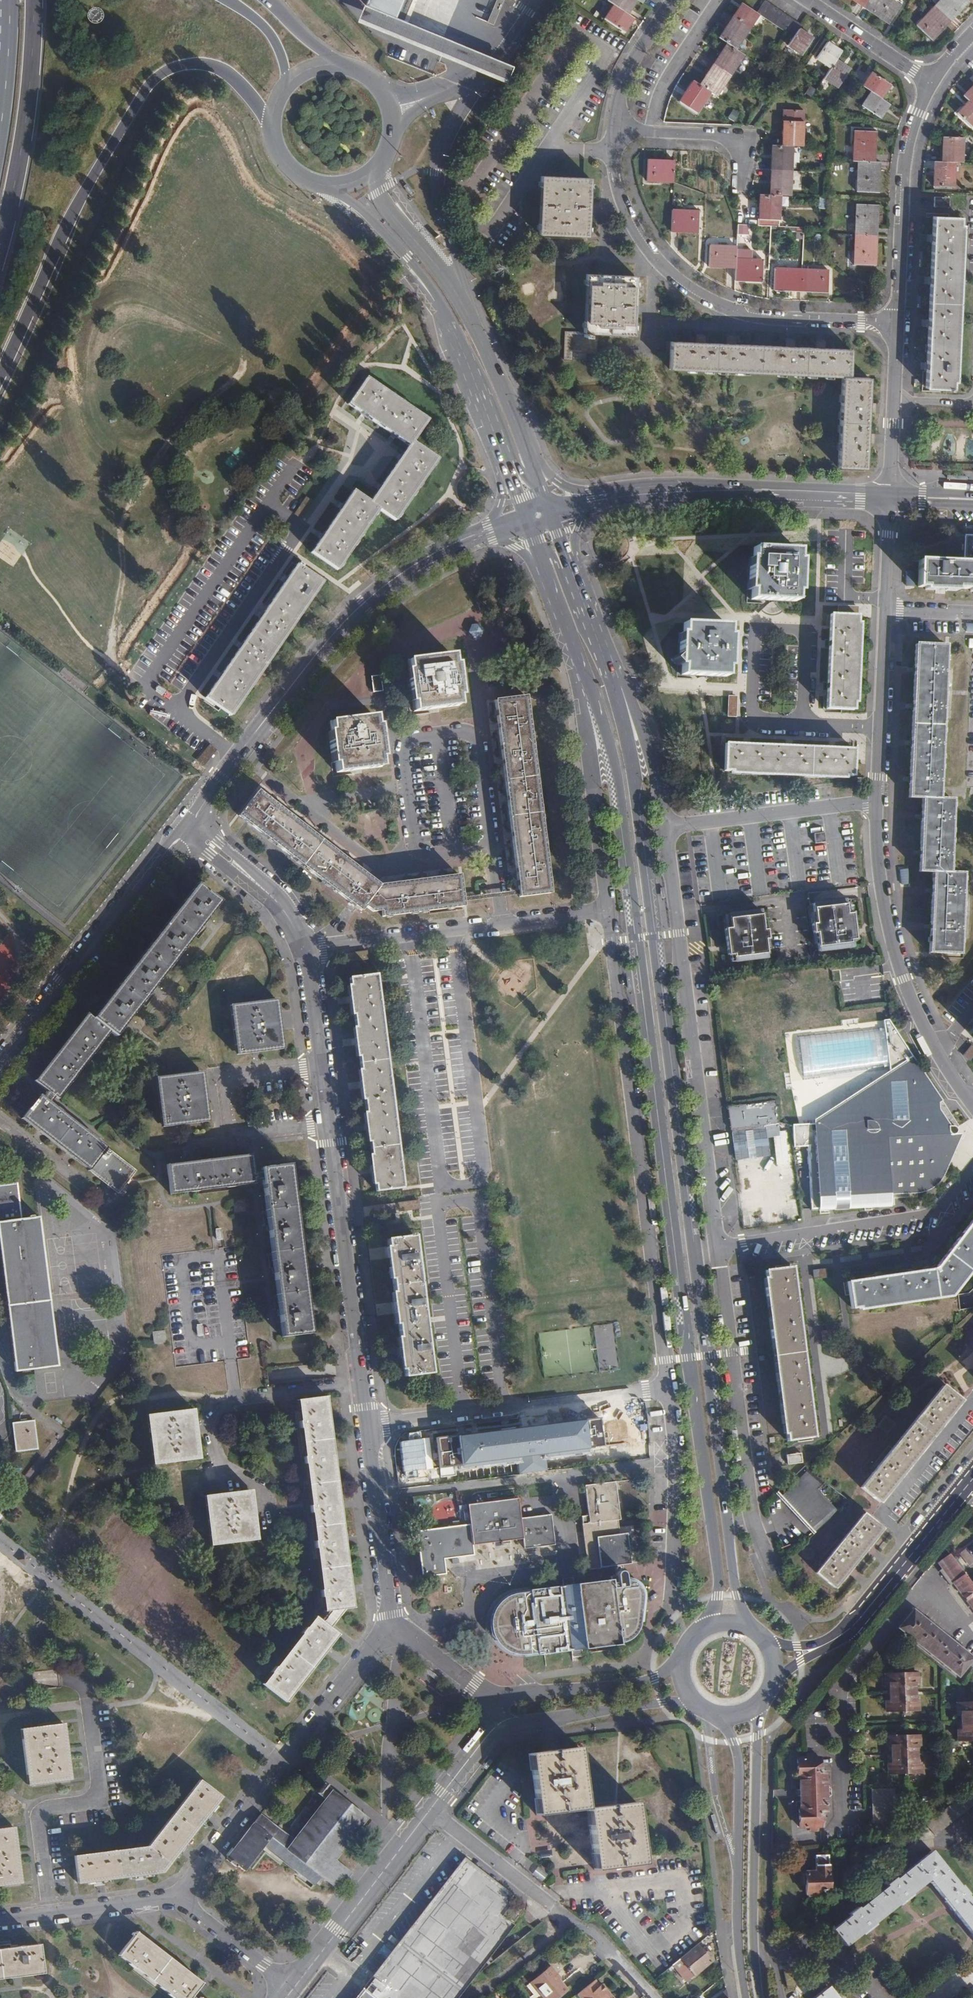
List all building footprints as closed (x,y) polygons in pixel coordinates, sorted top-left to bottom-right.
[(370,2),(399,15),(405,0),(368,0),(370,2)] [(611,3),(618,7),(609,21),(625,32),(634,18),(628,14),(637,0),(614,0),(611,3)] [(681,98),(697,109),(711,89),(717,93),(745,52),(738,47),(762,13),(796,36),(792,42),(806,52),(817,36),(803,27),(805,24),(770,0),(768,0),(760,11),(746,2),(722,36),(728,40),(700,81),(695,78),(681,98)] [(890,23),(902,5),(894,0),(856,0),(890,23)] [(917,24),(932,40),(946,25),(962,8),(968,1),(967,0),(940,0),(917,24)] [(831,43),(820,59),(834,68),(828,77),(842,86),(853,70),(839,60),(845,52),(831,43)] [(876,73),(866,86),(874,92),(865,105),(882,118),(893,104),(884,98),(893,85),(876,73)] [(958,114),(972,128),(972,88),(964,97),(970,102),(958,114)] [(800,110),(780,109),(779,145),(769,144),(767,193),(758,193),(757,224),(777,225),(778,194),(788,194),(790,145),(799,145),(800,110)] [(878,130),(857,129),(856,160),(860,160),(859,189),(880,190),(881,168),(882,161),(877,161),(878,130)] [(965,135),(945,134),(944,159),(936,159),(935,184),(956,185),(957,160),(964,160),(965,135)] [(649,179),(674,181),(675,164),(675,160),(649,159),(649,179)] [(587,175),(537,173),(537,184),(539,184),(538,221),(536,221),(536,232),(584,233),(587,175)] [(880,203),(859,203),(856,262),(877,263),(878,247),(879,210),(880,203)] [(700,210),(674,209),(673,230),(699,231),(700,210)] [(965,216),(936,215),(935,223),(933,280),(931,321),(930,355),(929,385),(958,387),(965,216)] [(119,252),(125,254),(132,236),(126,233),(119,252)] [(738,246),(711,244),(711,266),(737,267),(737,279),(763,280),(764,259),(738,258),(738,246)] [(829,269),(776,267),(775,288),(828,290),(829,269)] [(634,273),(584,271),(584,281),(587,281),(586,318),(583,318),(582,329),(563,329),(562,356),(570,356),(571,349),(593,349),(594,333),(591,333),(592,330),(632,331),(634,273)] [(694,343),(669,342),(668,369),(839,376),(836,466),(865,467),(866,441),(871,442),(871,437),(872,433),(866,432),(867,410),(872,410),(872,405),(873,402),(868,401),(869,377),(849,376),(850,349),(825,348),(825,344),(815,343),(815,348),(794,347),(794,342),(784,342),(784,347),(735,345),(735,340),(725,340),(725,344),(704,344),(705,339),(694,339),(694,343)] [(425,424),(364,383),(348,405),(409,446),(369,505),(353,494),(312,553),(337,570),(378,511),(394,522),(435,462),(410,445),(425,424)] [(965,563),(972,564),(972,531),(966,531),(965,563)] [(796,552),(753,550),(752,560),(750,560),(748,592),(751,593),(751,602),(795,603),(795,594),(799,594),(800,562),(796,562),(796,552)] [(921,562),(919,590),(972,592),(972,564),(965,563),(921,562)] [(297,568),(207,700),(231,717),(322,585),(297,568)] [(857,619),(831,619),(828,712),(853,713),(853,707),(857,707),(860,628),(857,628),(857,619)] [(727,628),(683,627),(683,636),(679,636),(678,668),(682,668),(682,677),(725,679),(725,670),(729,670),(730,639),(726,638),(727,628)] [(456,655),(406,661),(412,711),(462,705),(456,655)] [(948,656),(918,655),(911,808),(924,807),(922,883),(936,883),(931,963),(963,964),(966,884),(953,883),(955,809),(942,810),(948,656)] [(383,676),(373,676),(374,691),(384,691),(383,676)] [(541,818),(537,788),(525,696),(496,700),(514,839),(518,869),(522,895),(551,891),(541,818)] [(378,716),(327,722),(335,779),(384,772),(378,716)] [(724,771),(727,775),(732,775),(732,778),(846,783),(846,780),(853,781),(854,755),(726,748),(724,771)] [(266,791),(247,815),(373,919),(468,909),(463,878),(383,888),(266,791)] [(827,833),(816,834),(817,843),(828,842),(827,833)] [(225,903),(204,885),(99,1019),(92,1014),(38,1083),(59,1100),(113,1030),(121,1037),(225,903)] [(848,899),(816,903),(819,922),(813,923),(815,932),(820,932),(822,950),(854,947),(853,939),(857,939),(853,913),(850,913),(848,899)] [(762,909),(730,913),(732,927),(726,928),(730,954),(735,953),(736,961),(768,957),(765,938),(769,938),(768,929),(764,929),(762,909)] [(380,989),(354,992),(379,1188),(405,1185),(380,989)] [(280,995),(244,997),(249,1040),(282,1036),(280,995)] [(961,1127),(960,1127),(944,1103),(943,1103),(936,1097),(937,1094),(915,1061),(818,1123),(798,1124),(795,1125),(796,1147),(810,1147),(813,1209),(892,1206),(892,1193),(920,1192),(924,1191),(927,1189),(930,1187),(932,1184),(934,1180),(935,1177),(935,1173),(934,1169),(932,1167),(954,1140),(957,1140),(960,1140),(963,1139),(965,1137),(965,1135),(965,1132),(964,1130),(963,1128),(961,1127)] [(204,1075),(171,1079),(176,1121),(210,1116),(204,1075)] [(138,1170),(43,1096),(27,1119),(121,1192),(138,1170)] [(775,1099),(727,1106),(730,1129),(778,1123),(775,1099)] [(257,1183),(256,1181),(255,1172),(253,1156),(169,1167),(172,1194),(257,1183)] [(264,1171),(265,1180),(284,1335),(312,1332),(290,1162),(263,1165),(264,1171)] [(255,1172),(256,1181),(265,1180),(264,1171),(255,1172)] [(59,1366),(40,1217),(23,1219),(18,1184),(0,1186),(0,1244),(17,1371),(59,1366)] [(396,1203),(387,1204),(387,1212),(397,1212),(396,1203)] [(847,1279),(851,1304),(858,1303),(859,1308),(951,1295),(972,1267),(972,1220),(937,1266),(847,1279)] [(433,1370),(415,1235),(388,1239),(405,1374),(433,1370)] [(763,1277),(784,1431),(787,1431),(788,1438),(813,1435),(791,1266),(765,1270),(766,1277),(763,1277)] [(943,1387),(860,1487),(878,1505),(961,1402),(943,1387)] [(329,1394),(301,1398),(328,1610),(356,1605),(329,1394)] [(192,1415),(160,1418),(164,1458),(198,1454),(192,1415)] [(447,1463),(467,1460),(523,1453),(525,1466),(551,1463),(550,1450),(608,1443),(605,1417),(444,1438),(447,1463)] [(36,1452),(35,1422),(13,1422),(13,1452),(36,1452)] [(801,1452),(786,1454),(787,1463),(802,1462),(801,1452)] [(777,1492),(814,1532),(838,1511),(817,1489),(823,1484),(806,1465),(777,1492)] [(620,1479),(590,1481),(593,1519),(586,1519),(590,1564),(634,1559),(631,1530),(623,1530),(622,1518),(624,1517),(620,1479)] [(475,1518),(422,1524),(426,1571),(449,1568),(448,1553),(478,1549),(478,1540),(527,1534),(529,1544),(561,1542),(556,1510),(526,1511),(524,1493),(473,1498),(475,1518)] [(250,1494),(216,1498),(220,1538),(255,1535),(253,1523),(250,1494)] [(864,1513),(817,1572),(835,1587),(883,1528),(864,1513)] [(962,1553),(971,1566),(972,1565),(972,1544),(962,1553)] [(951,1554),(939,1563),(943,1569),(940,1571),(951,1586),(954,1583),(972,1608),(972,1584),(951,1554)] [(530,1587),(513,1589),(500,1597),(495,1608),(492,1619),(495,1632),(504,1643),(520,1650),(536,1649),(538,1650),(571,1647),(571,1651),(582,1650),(582,1646),(619,1642),(619,1639),(627,1638),(634,1634),(636,1629),(636,1623),(639,1621),(639,1618),(643,1617),(646,1587),(644,1582),(636,1576),(626,1575),(626,1572),(626,1569),(623,1568),(621,1567),(618,1570),(618,1572),(612,1572),(612,1576),(577,1579),(576,1575),(566,1576),(566,1580),(533,1584),(530,1587)] [(916,1609),(900,1628),(958,1676),(972,1659),(972,1657),(916,1609)] [(343,1632),(321,1615),(267,1681),(287,1698),(343,1632)] [(917,1670),(885,1672),(886,1682),(890,1682),(891,1699),(888,1700),(888,1709),(921,1707),(920,1697),(916,1697),(915,1679),(918,1679),(917,1670)] [(960,1699),(961,1710),(965,1709),(966,1727),(962,1727),(963,1737),(972,1736),(972,1698),(960,1699)] [(24,1728),(28,1784),(71,1780),(67,1725),(24,1728)] [(923,1732),(891,1734),(891,1745),(896,1745),(897,1762),(893,1762),(894,1772),(927,1770),(926,1759),(922,1759),(920,1742),(924,1742),(923,1732)] [(576,1746),(527,1751),(535,1813),(584,1807),(576,1746)] [(802,1806),(802,1825),(813,1824),(813,1828),(820,1828),(820,1824),(825,1823),(824,1810),(829,1810),(828,1795),(830,1795),(832,1792),(832,1787),(829,1783),(827,1784),(826,1769),(822,1769),(821,1755),(816,1755),(815,1751),(808,1751),(808,1756),(798,1757),(799,1776),(803,1776),(804,1805),(802,1806)] [(233,1754),(227,1761),(234,1767),(240,1760),(233,1754)] [(327,1869),(344,1883),(357,1865),(340,1851),(365,1820),(372,1811),(330,1777),(322,1787),(330,1793),(299,1833),(266,1807),(232,1851),(249,1864),(269,1838),(320,1878),(327,1869)] [(145,1847),(73,1855),(75,1882),(159,1874),(220,1800),(198,1783),(145,1847)] [(898,1784),(877,1786),(880,1830),(901,1828),(898,1784)] [(926,1824),(935,1835),(972,1804),(972,1786),(926,1824)] [(584,1807),(592,1869),(641,1864),(634,1802),(584,1807)] [(372,1811),(365,1820),(367,1822),(375,1813),(372,1811)] [(22,1882),(15,1829),(0,1830),(0,1885),(22,1882)] [(834,1929),(846,1944),(930,1879),(972,1933),(972,1902),(968,1895),(970,1894),(965,1887),(963,1889),(934,1851),(898,1879),(897,1877),(851,1913),(851,1916),(834,1929)] [(828,1853),(817,1853),(817,1870),(802,1871),(803,1882),(807,1882),(807,1892),(810,1895),(816,1895),(818,1893),(818,1889),(830,1889),(828,1853)] [(467,1870),(367,1997),(447,1997),(507,1920),(503,1916),(516,1898),(506,1889),(501,1896),(467,1870)] [(517,1903),(507,1916),(514,1921),(524,1908),(517,1903)] [(115,1956),(168,1997),(189,1997),(199,1986),(133,1934),(115,1956)] [(697,1944),(672,1963),(686,1980),(710,1961),(706,1955),(710,1952),(706,1948),(702,1951),(697,1944)] [(43,1975),(39,1945),(0,1950),(0,1980),(43,1975)] [(532,1982),(545,1997),(556,1997),(567,1989),(557,1977),(558,1975),(551,1967),(532,1982)] [(579,1994),(582,1997),(615,1997),(611,1993),(611,1990),(608,1990),(604,1984),(602,1986),(597,1980),(579,1994)] [(814,1997),(837,1997),(828,1986),(814,1997)]
